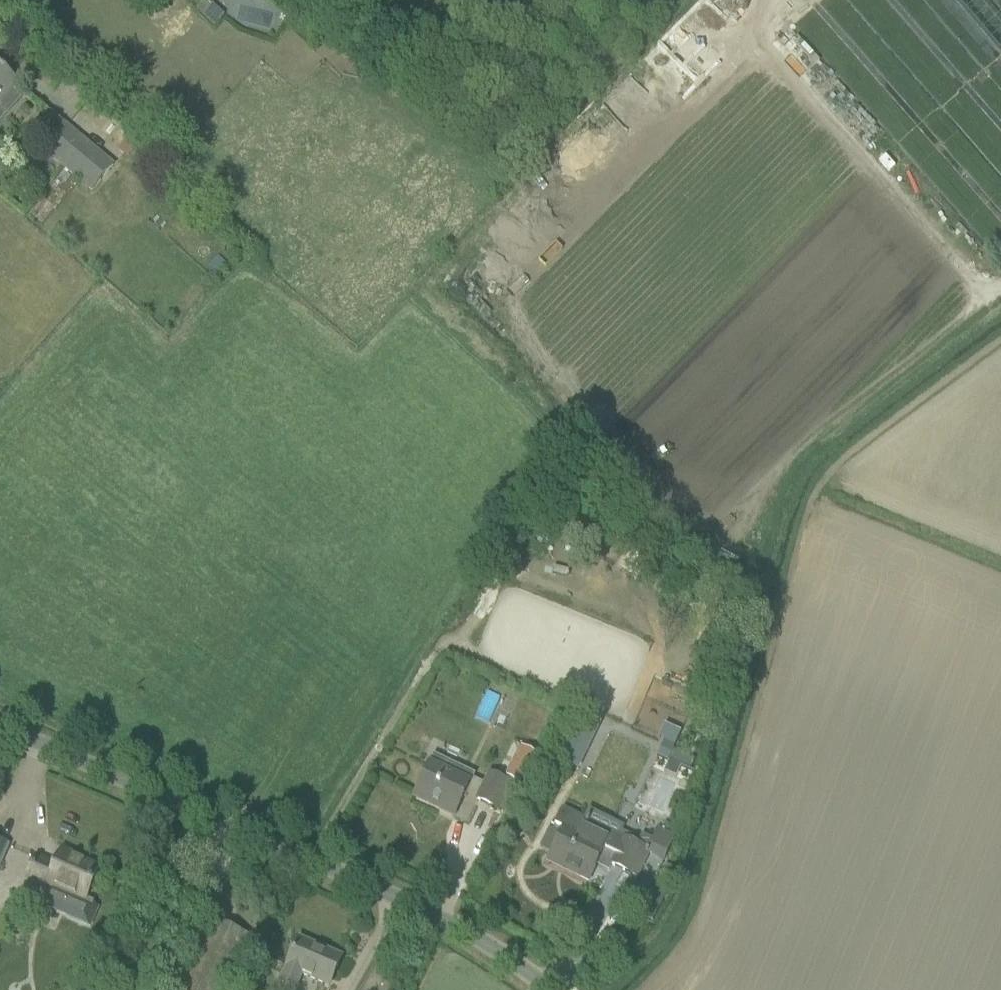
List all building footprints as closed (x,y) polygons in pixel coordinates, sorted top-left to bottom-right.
[(2,71),(0,69),(0,124),(7,116),(1,111),(21,89),(2,71)] [(91,191),(112,167),(66,126),(45,150),(91,191)] [(127,159),(138,145),(129,137),(117,151),(127,159)] [(568,738),(557,761),(570,767),(587,730),(575,724),(568,738)] [(540,758),(520,747),(504,776),(524,787),(540,758)] [(423,779),(414,797),(415,797),(417,794),(440,806),(439,809),(454,816),(462,799),(464,794),(477,800),(502,812),(511,794),(514,788),(489,776),(484,786),(472,781),(475,775),(434,755),(429,766),(423,779)] [(552,831),(561,836),(548,862),(588,881),(598,859),(600,860),(636,877),(648,853),(663,860),(673,838),(658,830),(648,851),(623,839),(622,842),(587,826),(589,820),(587,819),(586,822),(583,820),(582,821),(562,811),(552,831)] [(8,846),(0,842),(0,865),(8,846)] [(27,876),(26,879),(52,890),(54,886),(71,893),(61,916),(89,928),(97,908),(92,906),(93,903),(85,899),(90,888),(98,870),(85,865),(60,854),(55,866),(35,857),(27,876)] [(196,936),(171,989),(234,989),(257,942),(205,918),(196,936)] [(291,958),(280,984),(294,989),(300,977),(328,989),(341,958),(299,940),(291,958)]
